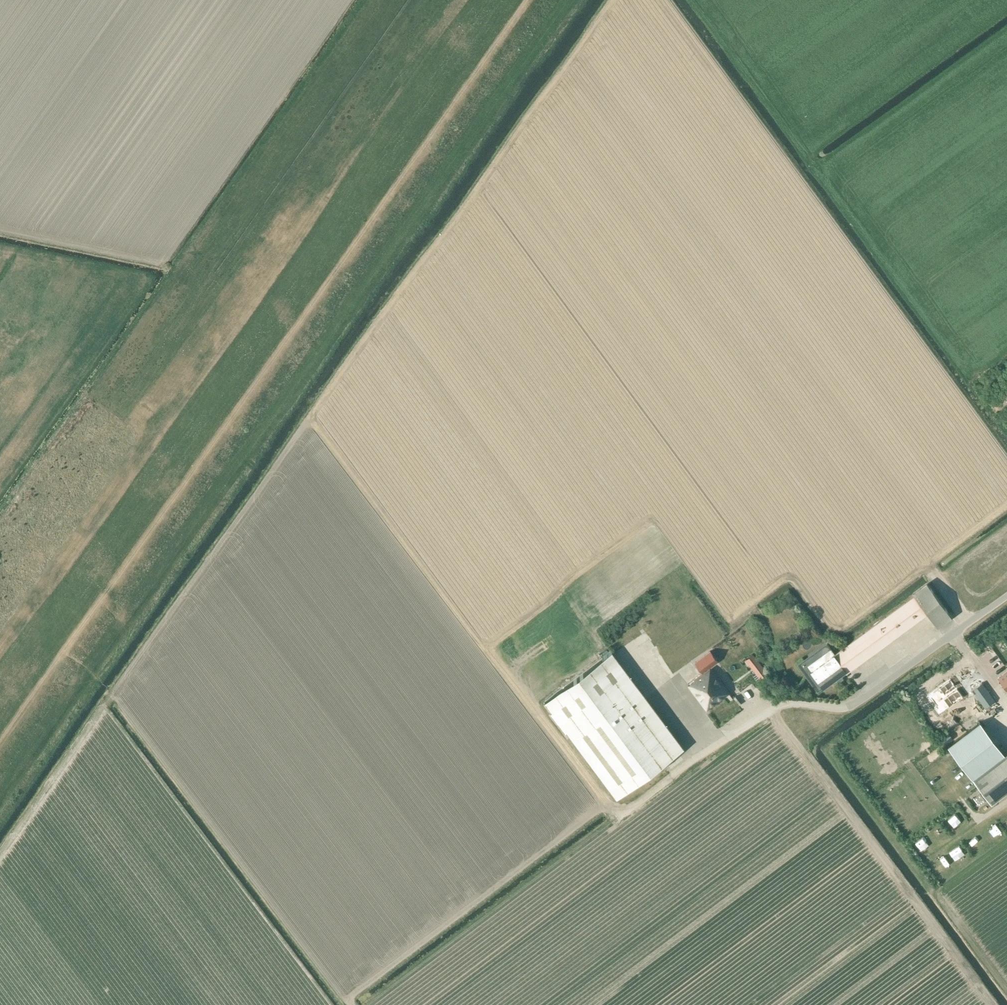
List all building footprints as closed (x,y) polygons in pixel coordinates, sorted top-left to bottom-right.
[(830,648),(806,665),(823,687),(844,670),(845,672),(846,673),(927,613),(928,614),(936,625),(950,615),(926,582),(912,592),(914,595),(834,654),(830,648)] [(695,680),(688,685),(707,709),(729,693),(710,667),(711,666),(718,661),(712,652),(695,665),(701,673),(693,679),(695,680)] [(603,658),(545,702),(617,798),(675,754),(603,658)] [(761,667),(751,674),(757,681),(767,673),(761,667)] [(984,707),(995,700),(974,672),(968,676),(963,668),(950,676),(967,698),(974,693),(984,707)] [(999,677),(1006,688),(1006,671),(999,677)] [(949,677),(925,695),(938,713),(962,695),(949,677)] [(1003,754),(979,722),(948,746),(972,778),(972,777),(1003,754)] [(973,779),(991,803),(1006,791),(1006,753),(973,779)] [(980,792),(974,797),(979,804),(985,799),(980,792)]
